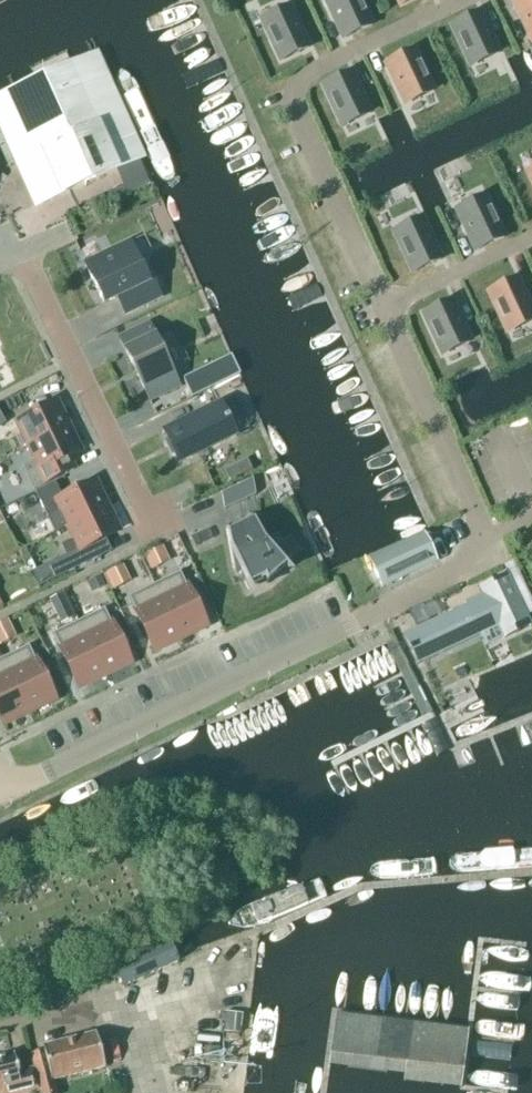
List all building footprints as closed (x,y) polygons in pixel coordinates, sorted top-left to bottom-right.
[(326,1),(329,7),(344,40),(372,26),(360,0),(327,0),(326,1)] [(529,34),(531,40),(531,0),(518,0),(514,2),(529,34)] [(291,10),(276,14),(263,23),(266,29),(281,62),(309,49),(294,16),(293,16),(291,10)] [(499,54),(480,13),(452,26),(470,65),(485,61),(499,54)] [(401,96),(402,96),(404,103),(419,99),(432,90),(429,83),(414,51),(386,64),(401,96)] [(142,158),(95,55),(41,79),(0,98),(0,125),(18,165),(19,164),(28,183),(27,184),(37,206),(142,158)] [(338,119),(338,118),(341,125),(356,121),(369,112),(366,106),(366,105),(351,73),(323,86),(338,119)] [(461,219),(476,252),(504,239),(489,206),(486,200),(471,204),(458,213),(461,219)] [(398,241),(413,274),(441,261),(426,228),(423,222),(408,226),(395,235),(398,241)] [(152,279),(148,281),(130,244),(85,266),(97,292),(104,305),(123,295),(131,312),(161,297),(152,279)] [(507,331),(522,327),(531,320),(531,312),(517,279),(489,292),(504,325),(507,331)] [(467,334),(451,301),(423,314),(438,347),(439,347),(441,353),(457,349),(469,340),(466,334),(467,334)] [(150,327),(120,341),(148,400),(178,386),(150,327)] [(57,404),(17,423),(27,444),(67,425),(57,404)] [(220,405),(164,432),(179,463),(235,436),(220,405)] [(35,460),(22,466),(27,477),(33,491),(60,478),(53,465),(80,452),(67,425),(27,445),(35,460)] [(222,494),(224,510),(256,496),(253,479),(222,494)] [(96,484),(43,509),(48,520),(61,514),(67,527),(83,519),(107,507),(96,484)] [(66,557),(32,573),(39,587),(102,557),(96,543),(119,532),(107,507),(83,519),(67,527),(74,540),(61,546),(66,557)] [(264,541),(254,520),(228,532),(231,550),(241,571),(253,598),(255,597),(250,588),(265,581),(266,586),(268,585),(268,583),(285,569),(292,576),(293,575),(264,541)] [(435,561),(424,537),(370,562),(381,587),(435,561)] [(113,586),(132,578),(125,562),(106,570),(113,586)] [(154,585),(164,607),(180,639),(206,627),(180,573),(154,585)] [(530,626),(507,575),(480,588),(485,599),(405,636),(418,663),(498,625),(504,638),(530,626)] [(180,639),(164,607),(154,585),(128,598),(154,652),(180,639)] [(78,622),(89,644),(104,676),(130,663),(104,610),(78,622)] [(0,620),(0,645),(19,637),(10,616),(0,620)] [(78,689),(104,676),(89,644),(78,622),(52,635),(78,689)] [(3,659),(8,670),(28,713),(55,700),(29,646),(3,659)] [(8,670),(3,659),(0,660),(0,720),(3,725),(28,713),(8,670)] [(121,988),(177,962),(169,943),(112,970),(121,988)] [(467,1031),(337,1015),(330,1066),(406,1076),(405,1082),(460,1089),(467,1031)] [(40,1092),(55,1092),(52,1081),(104,1068),(95,1034),(43,1047),(48,1066),(34,1069),(40,1092)] [(34,1069),(19,1073),(14,1055),(0,1058),(0,1092),(37,1092),(40,1092),(34,1069)]
